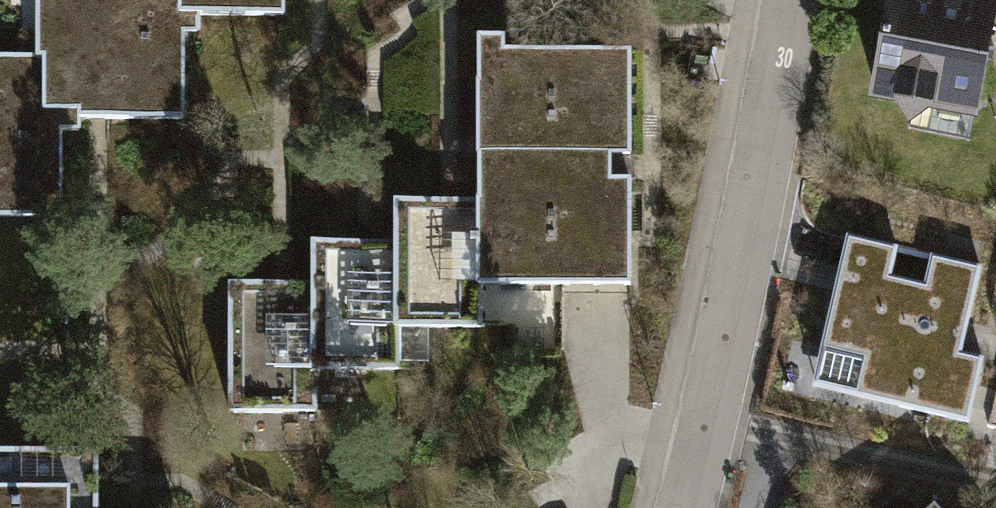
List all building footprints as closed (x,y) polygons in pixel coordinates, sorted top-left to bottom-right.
[(60,225),(61,129),(182,130),(183,0),(41,0),(41,48),(0,48),(0,224),(60,225)] [(183,9),(288,9),(288,0),(183,0),(183,9)] [(877,96),(986,114),(995,56),(995,0),(893,0),(877,96)] [(485,293),(635,294),(635,185),(614,185),(614,161),(635,161),(636,60),(512,60),(512,41),(486,41),(485,196),(485,293)] [(485,293),(485,196),(398,196),(398,237),(398,326),(485,326),(485,293)] [(398,326),(398,237),(311,236),(311,283),(311,367),(398,367),(398,326)] [(899,248),(848,238),(824,352),(868,361),(860,398),(947,416),(955,379),(980,384),(985,359),(965,354),(984,266),(932,255),(926,286),(892,279),(899,248)] [(311,367),(311,283),(281,283),(225,283),(225,409),(311,409),(311,367)] [(95,460),(0,460),(0,507),(95,507),(95,460)] [(940,499),(930,507),(948,507),(940,499)]
